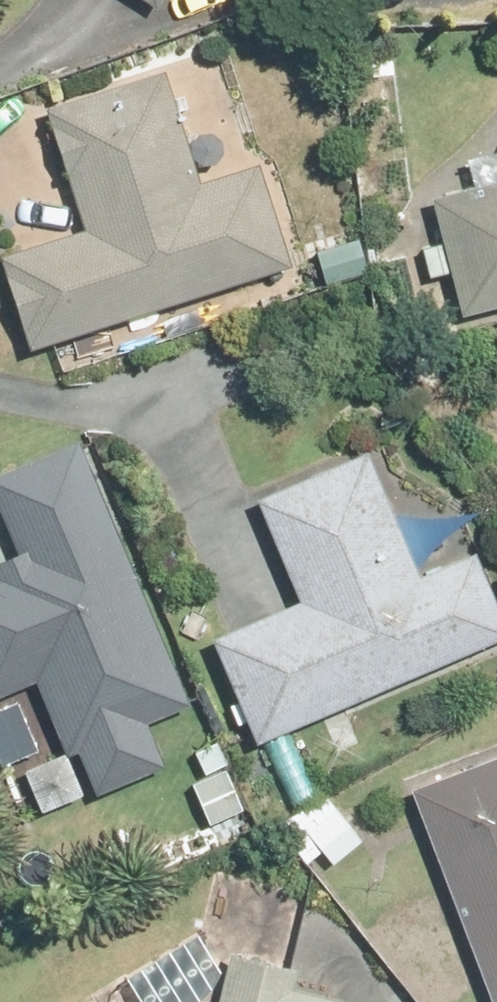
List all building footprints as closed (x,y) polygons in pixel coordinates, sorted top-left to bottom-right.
[(17,344),(276,262),(245,162),(193,179),(158,70),(36,109),(74,229),(0,252),(0,291),(17,344)] [(450,313),(496,301),(496,179),(420,199),(450,313)] [(24,684),(54,758),(69,752),(87,796),(154,768),(132,715),(171,699),(65,445),(0,472),(0,544),(4,554),(0,556),(0,694),(24,684)] [(244,742),(496,638),(496,626),(466,550),(411,573),(362,454),(253,499),(296,604),(203,642),(244,742)] [(400,792),(478,1001),(496,1001),(496,756),(400,792)] [(320,792),(269,830),(297,868),(316,853),(329,871),(361,847),(320,792)] [(281,992),(285,977),(225,961),(215,1001),(320,1001),(281,992)]
